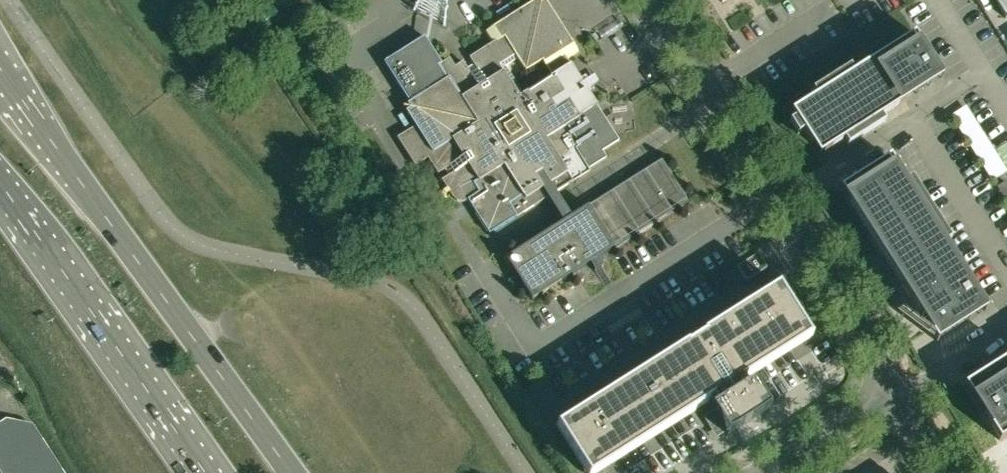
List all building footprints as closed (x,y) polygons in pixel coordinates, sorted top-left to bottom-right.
[(567,59),(578,52),(571,41),(546,0),(545,0),(541,2),(540,0),(535,0),(486,31),(493,42),(469,57),(474,64),(468,69),(463,61),(455,66),(449,58),(442,62),(431,45),(425,36),(385,61),(410,102),(407,104),(410,108),(406,111),(415,126),(397,137),(415,166),(428,158),(438,173),(445,168),(449,175),(442,180),(453,197),(457,201),(462,202),(468,200),(489,234),(548,197),(563,221),(506,257),(532,299),(590,263),(595,271),(602,266),(598,258),(638,232),(639,233),(655,223),(654,222),(688,201),(661,159),(644,170),(643,169),(627,179),(628,180),(571,216),(556,192),(590,170),(589,169),(606,158),(602,151),(619,140),(597,106),(597,105),(588,92),(594,88),(586,75),(580,78),(570,64),(567,59)] [(1005,18),(1006,17),(1006,0),(994,0),(1005,18)] [(881,117),(906,101),(902,95),(915,86),(916,87),(917,88),(918,88),(919,88),(920,88),(921,88),(922,87),(923,86),(924,85),(924,84),(924,83),(924,82),(923,81),(932,75),(924,63),(931,59),(914,34),(853,72),(850,66),(812,90),(816,96),(791,112),(795,118),(789,122),(797,135),(804,131),(811,144),(816,141),(824,153),(843,140),(847,146),(885,122),(881,117)] [(848,202),(901,286),(918,311),(924,307),(935,325),(950,316),(951,317),(952,318),(953,318),(954,318),(955,318),(956,318),(957,317),(958,316),(959,315),(959,314),(959,313),(959,312),(958,311),(972,302),(972,303),(979,298),(945,243),(950,239),(911,177),(905,181),(893,161),(881,169),(878,164),(840,188),(848,202)] [(997,186),(1005,198),(1006,197),(1006,183),(1006,181),(997,186)] [(758,253),(738,266),(747,280),(767,267),(758,253)] [(712,399),(716,405),(710,409),(715,417),(715,418),(715,419),(715,420),(715,422),(715,423),(716,424),(716,425),(717,426),(718,426),(720,427),(722,427),(727,436),(769,409),(752,383),(746,386),(742,380),(811,337),(778,286),(703,333),(704,335),(688,345),(687,343),(557,426),(586,472),(596,472),(712,399)] [(1000,377),(999,376),(997,376),(996,376),(995,376),(994,376),(993,377),(992,378),(992,379),(992,380),(992,382),(992,383),(978,392),(989,410),(983,414),(999,440),(1006,435),(1006,373),(1000,377)] [(30,427),(7,422),(0,426),(0,472),(60,472),(30,427)]
